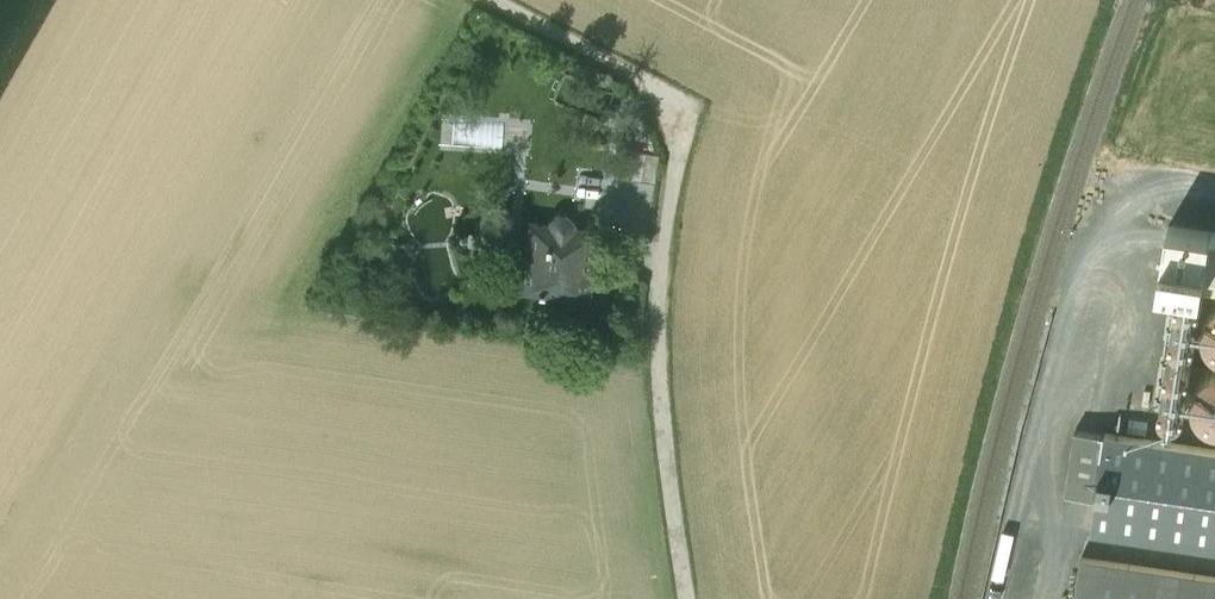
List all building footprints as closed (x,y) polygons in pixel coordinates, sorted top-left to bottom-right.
[(555,222),(551,229),(526,226),(525,235),(524,246),(514,245),(511,271),(521,272),(518,292),(542,295),(541,299),(563,302),(563,298),(584,300),(592,235),(571,232),(569,224),(568,222),(567,221),(566,220),(564,219),(562,219),(561,219),(559,219),(557,220),(556,221),(555,222)] [(1134,220),(1128,263),(1113,261),(1110,283),(1186,293),(1188,275),(1214,278),(1214,231),(1134,220)] [(524,246),(525,235),(502,232),(494,289),(518,292),(521,272),(511,271),(514,245),(524,246)] [(1195,302),(1177,313),(1174,329),(1191,355),(1214,359),(1214,297),(1195,302)] [(1184,372),(1182,387),(1184,395),(1171,398),(1169,408),(1180,425),(1202,429),(1214,425),(1214,364),(1184,372)] [(1080,428),(1071,493),(1100,497),(1095,529),(1214,546),(1214,448),(1154,439),(1080,428)] [(1084,559),(1079,598),(1214,598),(1214,578),(1084,559)]
